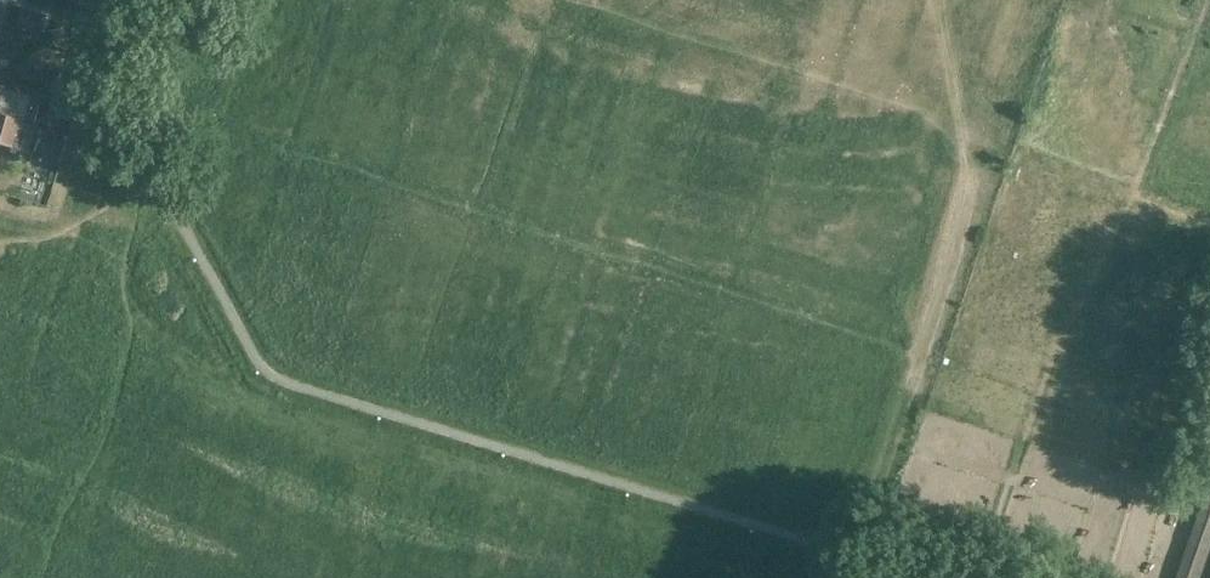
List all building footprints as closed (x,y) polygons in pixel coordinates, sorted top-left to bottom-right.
[(47,16),(21,8),(16,25),(42,32),(47,16)] [(33,155),(41,128),(34,126),(41,101),(2,90),(3,88),(0,87),(0,146),(33,155)] [(63,98),(58,115),(72,119),(77,102),(63,98)] [(9,182),(5,194),(19,198),(23,186),(9,182)] [(1209,532),(1209,486),(1178,577),(1194,577),(1209,532)]
